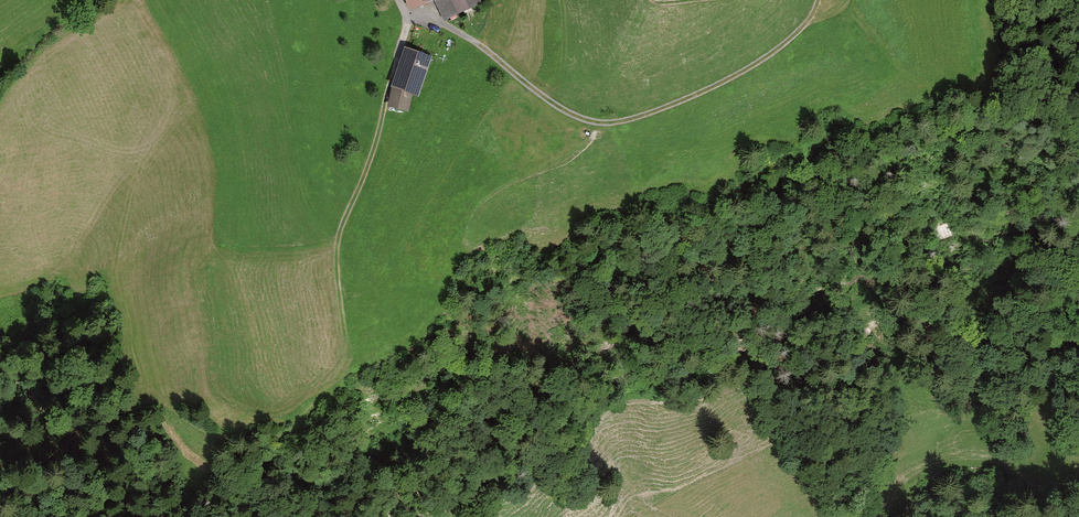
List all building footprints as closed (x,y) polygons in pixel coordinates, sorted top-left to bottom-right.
[(477,0),(406,0),(411,12),(436,2),(444,22),(480,7),(477,0)] [(428,61),(405,54),(389,107),(406,112),(412,94),(417,95),(428,61)]
